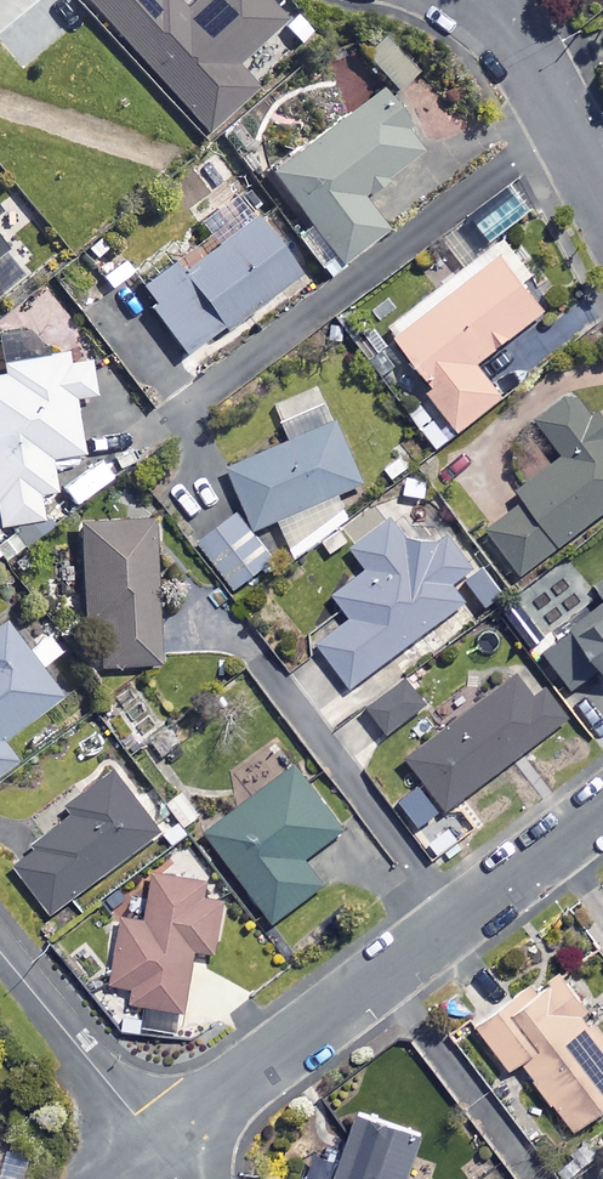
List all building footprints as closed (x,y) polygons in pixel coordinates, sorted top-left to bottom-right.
[(262,0),(85,0),(208,132),(255,88),(234,66),(282,21),(262,0)] [(388,28),(359,55),(395,93),(424,65),(388,28)] [(365,199),(428,153),(384,93),(275,174),(341,264),(387,230),(365,199)] [(301,274),(256,218),(187,274),(177,262),(138,293),(194,362),(301,274)] [(25,275),(0,243),(0,294),(25,275)] [(550,311),(506,255),(400,340),(439,390),(432,396),(463,434),(506,400),(480,367),(550,311)] [(70,367),(68,355),(7,366),(9,378),(0,380),(0,529),(45,521),(41,496),(58,493),(52,461),(85,455),(76,401),(98,397),(92,363),(70,367)] [(578,391),(539,422),(563,452),(520,486),(532,500),(489,534),(526,581),(602,520),(602,422),(578,391)] [(341,425),(334,428),(327,409),(276,429),(284,447),(233,468),(258,532),(367,489),(341,425)] [(87,473),(55,500),(70,518),(102,491),(87,473)] [(276,563),(239,511),(200,539),(237,591),(276,563)] [(165,664),(152,520),(80,526),(90,638),(99,637),(102,670),(165,664)] [(422,554),(397,520),(355,550),(371,572),(337,597),(355,621),(321,645),(352,688),(468,605),(454,585),(475,570),(450,534),(422,554)] [(545,649),(577,693),(602,675),(602,607),(545,649)] [(7,624),(0,630),(0,779),(21,763),(7,743),(67,700),(45,669),(64,655),(49,635),(27,651),(7,624)] [(131,680),(93,706),(121,745),(159,719),(131,680)] [(538,704),(521,681),(414,763),(452,813),(574,719),(553,692),(538,704)] [(431,709),(413,683),(373,710),(391,737),(431,709)] [(348,833),(301,771),(213,836),(246,880),(237,886),(269,930),(328,886),(310,861),(348,833)] [(162,832),(118,775),(69,812),(76,821),(18,866),(55,914),(162,832)] [(211,886),(159,875),(150,917),(131,913),(115,984),(138,989),(135,1004),(185,1015),(199,951),(225,957),(236,905),(208,899),(211,886)] [(555,969),(530,987),(526,982),(472,1022),(505,1066),(516,1057),(568,1127),(602,1100),(602,1048),(570,1003),(577,998),(555,969)] [(350,1110),(326,1178),(400,1178),(416,1133),(350,1110)]
